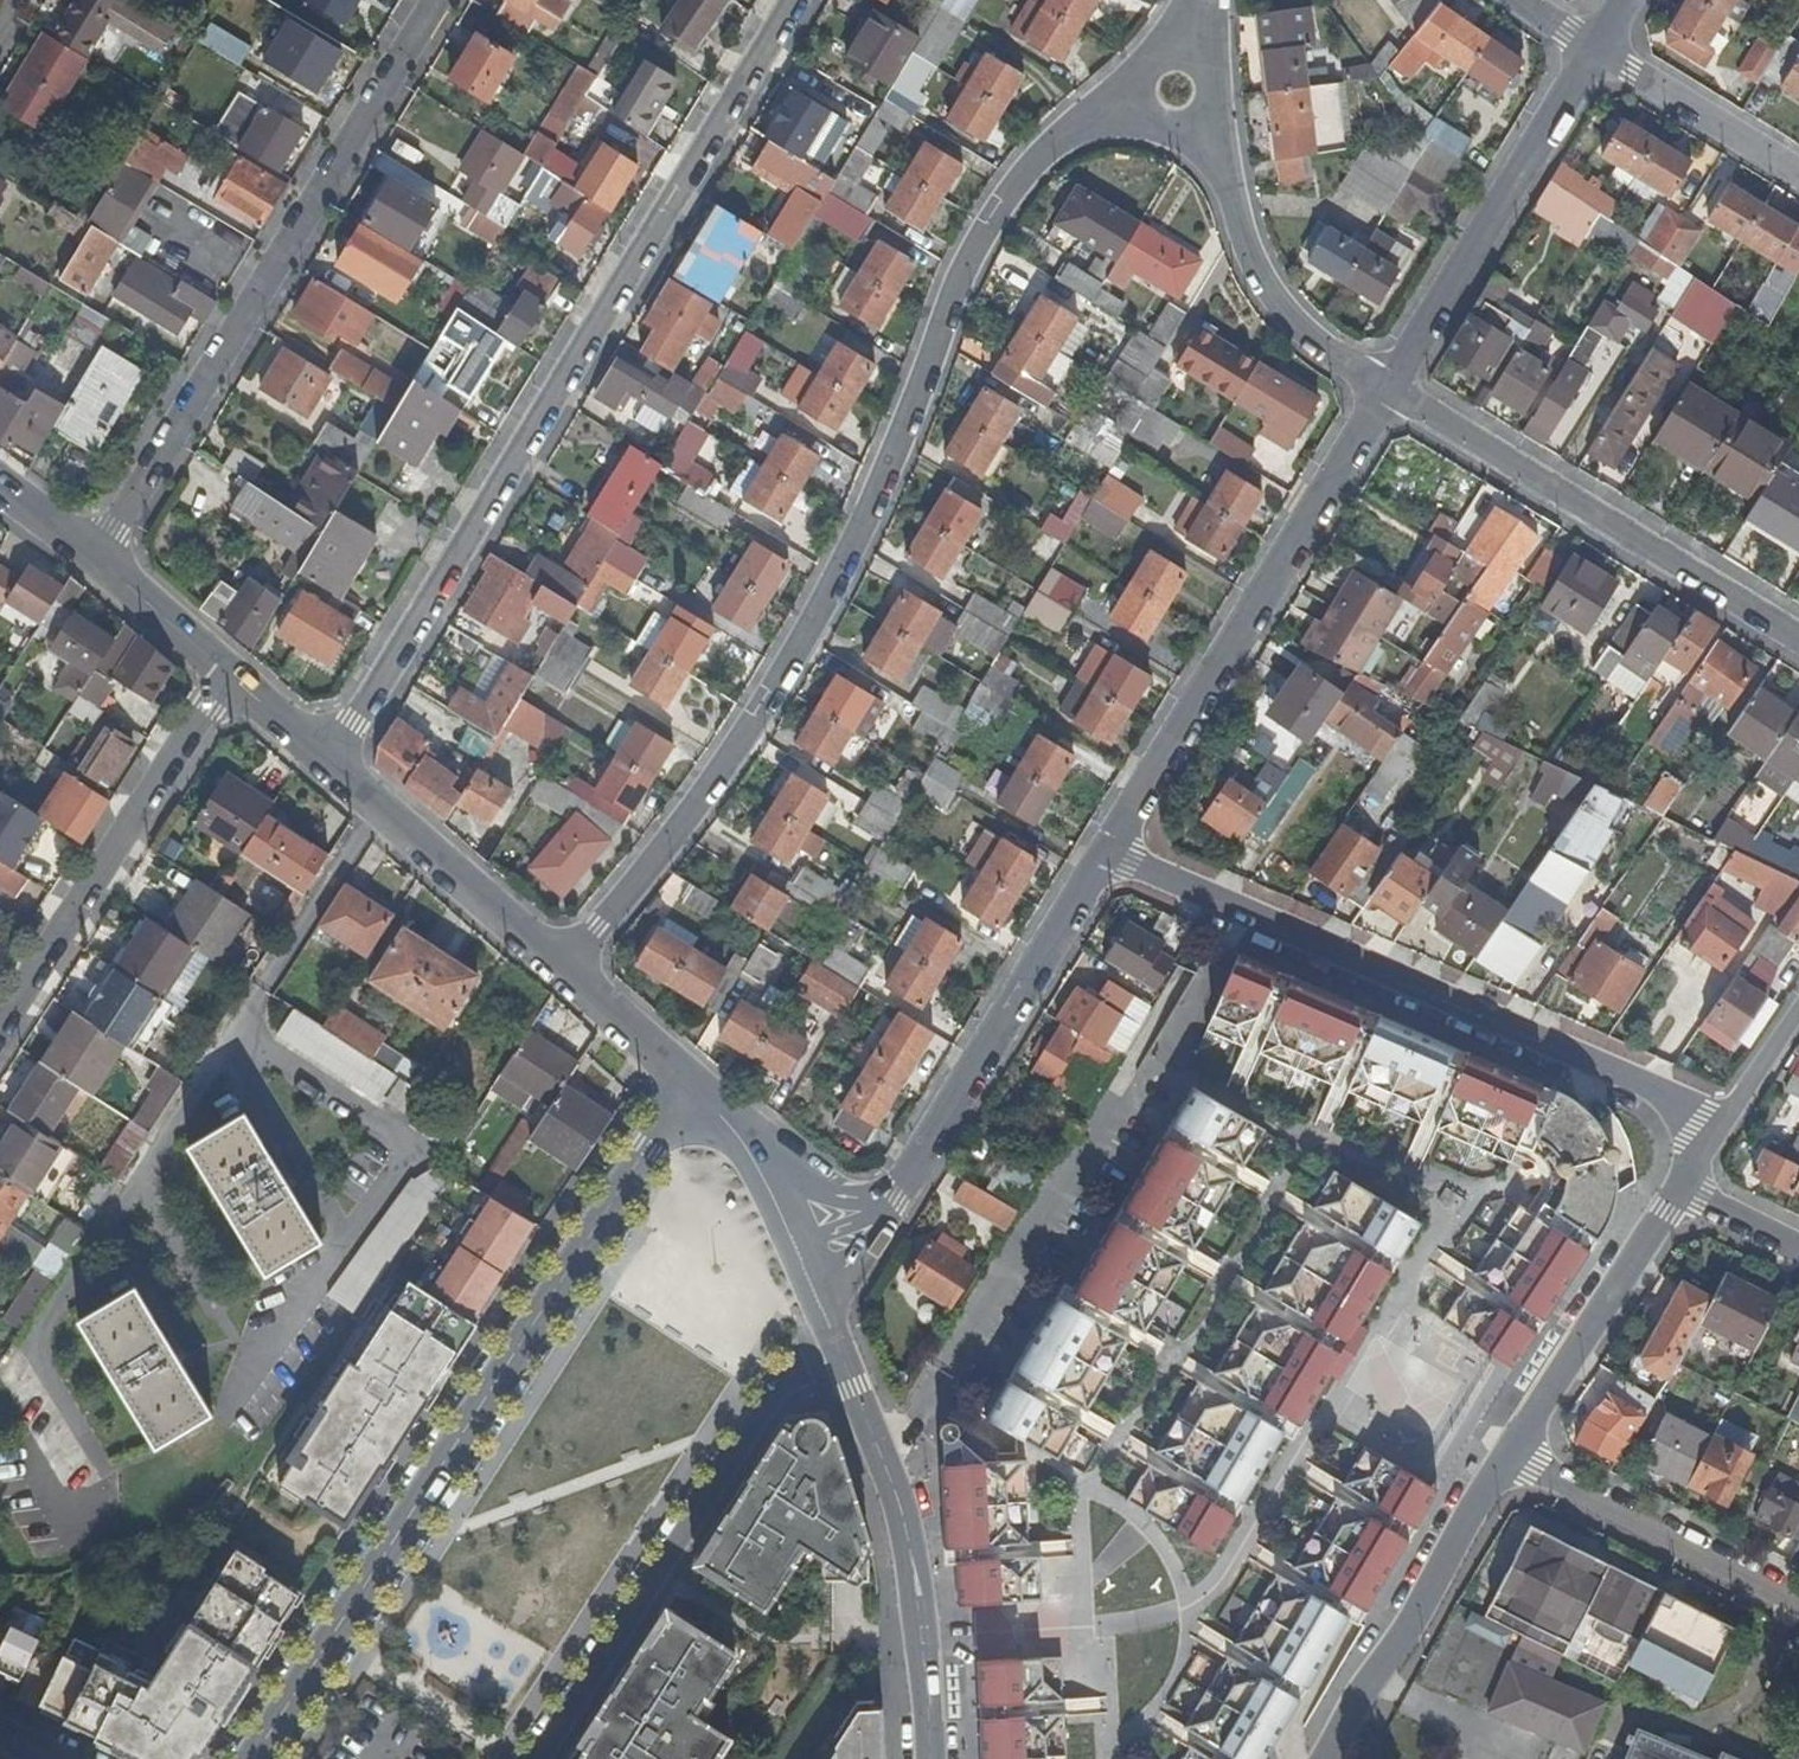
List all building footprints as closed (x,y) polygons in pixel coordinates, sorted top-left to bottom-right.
[(57,37),(84,54),(105,19),(160,54),(173,34),(121,0),(79,0),(57,37)] [(303,2),(345,26),(360,0),(304,0),(303,2)] [(497,14),(504,18),(528,33),(537,18),(554,28),(569,4),(563,0),(505,0),(497,14)] [(727,0),(681,0),(661,30),(692,51),(727,0)] [(907,28),(922,37),(941,7),(945,0),(925,0),(907,28)] [(941,7),(965,22),(967,23),(982,0),(945,0),(941,7)] [(1042,8),(1077,29),(1094,0),(1029,0),(1042,8)] [(1415,31),(1441,0),(1391,0),(1415,31)] [(1724,15),(1700,0),(1686,0),(1668,29),(1669,29),(1665,35),(1666,43),(1704,66),(1713,52),(1704,46),(1724,15)] [(1724,15),(1736,22),(1749,2),(1746,0),(1700,0),(1724,15)] [(1388,64),(1407,79),(1408,81),(1424,61),(1432,68),(1443,54),(1467,71),(1489,38),(1440,4),(1415,36),(1413,34),(1399,52),(1388,64)] [(957,35),(965,22),(941,7),(922,37),(912,53),(923,60),(936,68),(944,55),(939,52),(951,32),(957,35)] [(1057,62),(1077,29),(1042,8),(1022,40),(1057,62)] [(1313,43),(1308,9),(1258,15),(1267,92),(1306,87),(1301,45),(1313,43)] [(850,61),(892,87),(912,53),(922,37),(907,28),(880,12),(850,61)] [(291,21),(265,63),(315,93),(340,51),(291,21)] [(235,40),(208,23),(198,40),(225,56),(235,40)] [(479,32),(451,78),(486,99),(513,53),(479,32)] [(44,34),(4,101),(43,124),(84,58),(44,34)] [(1798,95),(1798,42),(1786,34),(1778,48),(1763,73),(1798,95)] [(1739,70),(1757,82),(1763,73),(1778,48),(1759,37),(1739,70)] [(1523,61),(1489,38),(1467,71),(1501,94),(1507,85),(1513,88),(1518,88),(1522,81),(1521,75),(1516,71),(1523,61)] [(1388,43),(1369,67),(1377,78),(1388,64),(1399,52),(1388,43)] [(907,85),(923,60),(912,53),(892,87),(885,97),(913,114),(925,95),(907,85)] [(977,70),(967,86),(1002,108),(1022,75),(987,54),(977,70)] [(641,134),(656,110),(675,78),(646,60),(613,115),(641,134)] [(967,86),(977,70),(965,63),(955,79),(967,86)] [(1396,93),(1407,79),(1388,64),(1377,78),(1396,93)] [(579,65),(525,154),(543,164),(551,151),(561,134),(584,95),(596,75),(579,65)] [(1348,69),(1350,82),(1377,78),(1369,67),(1348,69)] [(798,150),(795,156),(835,180),(856,146),(878,109),(831,80),(809,117),(816,122),(798,150)] [(982,141),(1002,108),(967,86),(947,119),(982,141)] [(1267,92),(1275,159),(1298,156),(1307,154),(1304,128),(1310,127),(1306,87),(1267,92)] [(561,134),(580,147),(585,150),(609,112),(584,95),(561,134)] [(903,131),(912,115),(885,99),(878,109),(856,146),(870,155),(886,130),(878,116),(903,131)] [(255,121),(239,147),(279,171),(304,130),(264,106),(255,121)] [(656,110),(641,134),(647,137),(661,113),(656,110)] [(239,147),(255,121),(239,112),(224,138),(239,147)] [(816,122),(809,117),(803,114),(786,143),(798,150),(816,122)] [(1470,140),(1434,118),(1421,136),(1428,140),(1458,159),(1470,140)] [(1601,154),(1636,174),(1656,141),(1622,120),(1601,154)] [(499,144),(502,140),(485,130),(460,170),(476,179),(463,201),(476,209),(505,226),(519,203),(499,191),(519,157),(499,144)] [(159,145),(141,134),(124,161),(155,180),(157,181),(165,168),(175,173),(188,154),(163,138),(159,145)] [(573,159),(580,147),(561,134),(551,151),(578,168),(581,163),(573,159)] [(1396,152),(1414,163),(1428,140),(1421,136),(1404,139),(1396,152)] [(578,168),(551,151),(543,164),(542,166),(556,175),(567,183),(603,206),(628,165),(611,154),(615,149),(596,138),(588,152),(585,150),(580,147),(573,159),(581,163),(578,168)] [(770,140),(756,163),(776,176),(773,182),(787,191),(791,185),(797,189),(769,237),(792,252),(800,239),(828,192),(835,180),(795,156),(770,140)] [(1447,183),(1461,161),(1458,159),(1428,140),(1414,163),(1447,183)] [(1636,174),(1655,186),(1670,196),(1691,162),(1656,141),(1636,174)] [(926,143),(906,176),(942,197),(962,164),(926,143)] [(1339,185),(1384,212),(1390,203),(1409,172),(1364,145),(1339,185)] [(855,184),(873,156),(870,155),(856,146),(835,180),(828,192),(866,215),(877,198),(855,184)] [(1310,178),(1307,154),(1298,156),(1302,179),(1310,178)] [(214,199),(262,228),(288,185),(241,156),(214,199)] [(1275,159),(1278,183),(1302,179),(1298,156),(1275,159)] [(152,185),(155,180),(124,161),(95,210),(87,222),(93,226),(112,237),(114,239),(148,183),(152,185)] [(752,169),(773,182),(776,176),(756,163),(752,169)] [(1560,163),(1550,178),(1563,187),(1569,191),(1600,212),(1609,218),(1617,204),(1579,177),(1580,175),(1560,163)] [(542,199),(556,175),(542,166),(527,190),(542,199)] [(1439,190),(1409,172),(1390,203),(1406,213),(1415,197),(1429,206),(1439,190)] [(1647,198),(1655,186),(1636,174),(1628,186),(1647,198)] [(921,230),(942,197),(906,176),(886,209),(921,230)] [(390,178),(365,219),(409,246),(435,205),(390,178)] [(1571,213),(1592,226),(1593,225),(1600,212),(1569,191),(1563,187),(1550,178),(1531,210),(1562,228),(1571,213)] [(148,183),(114,239),(118,241),(121,243),(157,181),(155,180),(152,185),(148,183)] [(577,256),(608,209),(603,206),(567,183),(553,204),(566,213),(549,237),(577,256)] [(1708,218),(1742,239),(1763,206),(1728,185),(1708,218)] [(1055,222),(1057,223),(1076,235),(1109,254),(1118,260),(1139,224),(1077,186),(1055,222)] [(856,232),(866,215),(828,192),(800,239),(808,244),(826,214),(856,232)] [(76,198),(68,210),(87,222),(95,210),(76,198)] [(47,215),(79,235),(87,222),(68,210),(54,202),(47,215)] [(1658,203),(1636,237),(1639,239),(1644,243),(1666,208),(1658,203)] [(717,302),(759,232),(717,206),(675,277),(717,302)] [(1776,260),(1796,272),(1798,267),(1798,228),(1763,206),(1742,239),(1776,260)] [(1666,208),(1644,243),(1659,253),(1681,218),(1666,208)] [(465,227),(494,244),(500,235),(505,226),(476,209),(465,227)] [(1593,225),(1633,250),(1639,239),(1636,237),(1609,218),(1600,212),(1593,225)] [(1571,213),(1562,228),(1558,235),(1578,248),(1592,226),(1571,213)] [(1698,228),(1681,218),(1659,253),(1676,264),(1698,228)] [(1311,255),(1328,227),(1316,220),(1299,247),(1311,255)] [(1069,247),(1076,235),(1057,223),(1049,235),(1069,247)] [(1118,260),(1177,296),(1178,296),(1199,260),(1139,224),(1118,260)] [(402,287),(420,258),(397,244),(395,246),(361,225),(338,262),(373,284),(380,274),(402,287)] [(86,295),(118,241),(114,239),(112,237),(93,226),(60,279),(86,295)] [(1328,227),(1311,255),(1308,260),(1343,281),(1363,248),(1349,240),(1328,227)] [(1392,242),(1373,230),(1369,238),(1363,248),(1343,281),(1377,302),(1397,269),(1381,259),(1392,242)] [(1356,230),(1349,240),(1363,248),(1369,238),(1356,230)] [(804,270),(817,250),(808,244),(800,239),(792,252),(772,284),(804,304),(820,280),(804,270)] [(1659,299),(1675,309),(1695,277),(1676,264),(1659,253),(1644,243),(1639,239),(1633,250),(1672,278),(1659,299)] [(878,242),(858,274),(893,296),(913,263),(878,242)] [(132,266),(137,258),(125,252),(121,259),(132,266)] [(1070,266),(1060,283),(1092,302),(1098,292),(1118,260),(1109,254),(1105,261),(1099,257),(1087,276),(1070,266)] [(132,266),(128,272),(169,297),(178,283),(137,258),(132,266)] [(1763,282),(1784,294),(1796,272),(1776,260),(1763,282)] [(506,320),(466,292),(457,307),(506,339),(518,347),(561,283),(533,264),(517,288),(524,292),(506,320)] [(840,305),(858,274),(847,268),(829,296),(840,305)] [(44,293),(50,283),(33,272),(26,282),(44,293)] [(205,322),(218,301),(182,279),(179,284),(178,283),(169,297),(128,272),(115,294),(176,332),(189,312),(205,322)] [(858,274),(840,305),(838,308),(872,329),(893,296),(858,274)] [(1510,285),(1492,274),(1431,352),(1496,383),(1518,346),(1500,335),(1510,318),(1495,309),(1499,303),(1510,285)] [(1669,319),(1711,344),(1735,305),(1711,288),(1695,277),(1675,309),(1669,319)] [(360,304),(316,278),(302,300),(307,303),(298,318),(333,340),(338,331),(356,342),(374,313),(360,304)] [(445,305),(455,311),(457,307),(466,292),(469,287),(459,282),(445,305)] [(698,326),(702,319),(711,305),(672,282),(647,323),(661,331),(645,357),(670,372),(698,326)] [(795,322),(805,305),(804,304),(772,284),(762,301),(795,322)] [(1618,306),(1604,298),(1524,430),(1544,442),(1552,429),(1586,373),(1584,371),(1605,337),(1616,343),(1626,328),(1629,323),(1638,328),(1646,333),(1657,314),(1646,308),(1652,299),(1630,286),(1618,306)] [(1121,305),(1098,292),(1092,302),(1115,316),(1121,305)] [(366,294),(360,304),(374,313),(385,320),(388,321),(394,311),(366,294)] [(1039,296),(1018,330),(1052,350),(1073,316),(1039,296)] [(1177,296),(1172,304),(1186,313),(1191,305),(1178,296),(1177,296)] [(307,303),(302,300),(292,315),(298,318),(307,303)] [(62,334),(96,355),(116,323),(81,302),(62,334)] [(1170,303),(1149,336),(1166,346),(1184,317),(1186,313),(1172,304),(1170,303)] [(1500,335),(1518,346),(1532,324),(1499,303),(1495,309),(1510,318),(1500,335)] [(449,384),(421,367),(415,377),(453,403),(461,408),(464,409),(472,395),(506,339),(457,307),(455,311),(441,333),(468,352),(449,384)] [(702,319),(698,326),(705,330),(709,323),(702,319)] [(1196,325),(1177,355),(1173,362),(1236,399),(1258,362),(1214,336),(1217,330),(1204,321),(1200,328),(1196,325)] [(1490,391),(1509,403),(1517,390),(1531,399),(1549,371),(1524,356),(1532,344),(1540,349),(1551,331),(1534,321),(1532,324),(1518,346),(1496,383),(1491,391),(1490,391)] [(1629,323),(1626,328),(1635,334),(1638,328),(1629,323)] [(0,328),(0,367),(10,350),(17,339),(0,328)] [(1032,383),(1052,350),(1018,330),(999,362),(1032,383)] [(1138,330),(1119,361),(1148,377),(1152,370),(1166,347),(1166,346),(1149,336),(1138,330)] [(838,342),(817,376),(852,397),(872,363),(838,342)] [(286,348),(261,389),(298,412),(324,370),(286,348)] [(42,411),(4,390),(19,363),(12,358),(16,353),(10,350),(0,367),(0,436),(11,443),(16,435),(26,440),(42,411)] [(750,361),(732,350),(726,360),(722,367),(717,376),(746,394),(747,395),(757,379),(744,371),(750,361)] [(340,351),(329,369),(373,395),(396,409),(406,391),(340,351)] [(1624,435),(1632,439),(1676,367),(1650,351),(1588,451),(1607,463),(1624,435)] [(620,356),(596,395),(615,407),(626,388),(643,398),(656,377),(620,356)] [(133,382),(94,359),(57,419),(52,428),(95,455),(109,431),(103,428),(129,385),(131,386),(133,382)] [(708,359),(692,385),(694,386),(706,394),(717,376),(722,367),(708,359)] [(1119,361),(1106,382),(1134,399),(1148,377),(1119,361)] [(1318,399),(1258,362),(1236,399),(1267,418),(1260,429),(1289,447),(1297,435),(1318,399)] [(1170,380),(1152,370),(1148,377),(1134,399),(1148,407),(1152,410),(1170,380)] [(736,411),(746,394),(717,376),(706,394),(694,413),(688,423),(702,432),(721,402),(736,411)] [(831,431),(852,397),(817,376),(797,410),(831,431)] [(453,403),(415,377),(406,391),(396,409),(377,440),(416,464),(438,428),(453,403)] [(1655,438),(1705,469),(1706,467),(1737,416),(1687,385),(1655,438)] [(682,405),(694,413),(706,394),(694,386),(682,405)] [(983,388),(963,421),(997,442),(1018,409),(983,388)] [(1486,388),(1476,404),(1480,408),(1490,391),(1491,391),(1486,388)] [(1517,390),(1509,403),(1523,412),(1531,399),(1517,390)] [(319,418),(306,438),(328,451),(359,470),(377,440),(396,409),(373,395),(348,435),(319,418)] [(476,398),(472,395),(464,409),(467,412),(476,398)] [(461,408),(453,403),(438,428),(446,433),(461,408)] [(1169,443),(1179,426),(1152,410),(1148,407),(1130,438),(1152,451),(1161,438),(1169,443)] [(1084,410),(1074,426),(1120,454),(1130,438),(1084,410)] [(42,411),(26,440),(40,448),(52,428),(57,419),(42,411)] [(1706,467),(1726,479),(1728,480),(1732,474),(1761,493),(1780,462),(1789,447),(1737,416),(1706,467)] [(977,474),(997,442),(963,421),(943,454),(977,474)] [(687,462),(704,433),(702,432),(688,423),(663,465),(661,468),(688,485),(706,496),(716,480),(687,462)] [(1065,442),(1111,469),(1120,454),(1074,426),(1065,442)] [(1255,450),(1218,428),(1209,444),(1246,465),(1255,450)] [(782,435),(762,468),(796,489),(816,457),(782,435)] [(1624,435),(1607,463),(1614,467),(1632,439),(1624,435)] [(238,445),(225,465),(249,481),(253,484),(267,464),(238,445)] [(632,446),(589,517),(594,520),(619,535),(632,515),(661,468),(663,465),(632,446)] [(321,473),(297,513),(323,530),(336,509),(358,472),(359,470),(328,451),(316,470),(321,473)] [(1798,548),(1798,487),(1793,483),(1798,473),(1780,462),(1761,493),(1754,503),(1747,516),(1798,548)] [(776,523),(796,489),(762,468),(741,501),(776,523)] [(313,469),(289,508),(297,513),(321,473),(316,470),(313,469)] [(1226,471),(1206,505),(1241,526),(1262,492),(1226,471)] [(1723,484),(1754,503),(1761,493),(1732,474),(1728,480),(1726,479),(1723,484)] [(1141,499),(1106,477),(1092,500),(1127,521),(1141,499)] [(987,500),(952,478),(924,523),(960,545),(979,513),(991,520),(999,507),(987,500)] [(286,574),(294,579),(299,570),(323,530),(297,513),(289,508),(253,484),(249,481),(233,507),(297,550),(300,552),(290,568),(286,574)] [(720,529),(732,511),(706,496),(688,485),(677,503),(720,529)] [(1221,558),(1241,526),(1206,505),(1196,499),(1177,530),(1186,536),(1186,537),(1221,558)] [(1117,539),(1127,521),(1092,500),(1081,518),(1117,539)] [(1498,508),(1468,553),(1489,566),(1519,523),(1498,508)] [(378,534),(336,509),(323,530),(299,570),(334,592),(346,572),(353,576),(378,534)] [(1438,512),(1427,529),(1447,541),(1449,542),(1459,525),(1438,512)] [(1049,514),(1039,531),(1064,546),(1074,530),(1049,514)] [(541,557),(528,578),(576,607),(604,560),(614,543),(619,535),(594,520),(563,571),(541,557)] [(940,579),(960,545),(924,523),(904,557),(940,579)] [(1537,535),(1519,523),(1489,566),(1447,626),(1425,659),(1444,672),(1537,535)] [(1435,602),(1467,553),(1449,542),(1447,541),(1415,589),(1435,602)] [(648,564),(614,543),(604,560),(638,581),(648,564)] [(752,543),(732,576),(767,597),(787,564),(752,543)] [(1149,551),(1129,585),(1164,606),(1184,572),(1149,551)] [(1467,553),(1435,602),(1427,614),(1447,626),(1489,566),(1468,553),(1467,553)] [(1551,553),(1531,583),(1543,591),(1563,561),(1551,553)] [(489,573),(497,559),(491,556),(483,569),(489,573)] [(1595,618),(1607,597),(1616,583),(1572,556),(1542,605),(1586,632),(1595,618)] [(497,559),(489,573),(465,614),(517,646),(531,623),(524,619),(533,604),(565,624),(568,621),(576,607),(528,578),(497,559)] [(589,615),(597,603),(608,584),(628,597),(638,581),(604,560),(576,607),(589,615)] [(30,565),(21,579),(7,570),(0,580),(0,605),(3,608),(7,602),(41,624),(64,587),(30,565)] [(1380,638),(1403,599),(1356,570),(1331,610),(1308,649),(1311,651),(1358,673),(1380,638)] [(1086,594),(1049,571),(1036,592),(1073,614),(1086,594)] [(346,572),(334,592),(340,596),(353,576),(346,572)] [(111,641),(69,613),(86,587),(72,575),(64,587),(41,624),(56,634),(71,644),(64,654),(73,660),(61,678),(80,690),(111,641)] [(747,631),(767,597),(732,576),(712,610),(747,631)] [(203,610),(254,646),(281,601),(251,578),(230,605),(215,594),(203,610)] [(1144,639),(1164,606),(1129,585),(1109,618),(1144,639)] [(326,605),(304,591),(278,634),(328,664),(354,621),(361,609),(344,598),(340,596),(334,592),(326,605)] [(903,591),(883,624),(918,645),(937,657),(952,631),(988,652),(1001,632),(965,610),(954,628),(936,616),(938,612),(903,591)] [(1060,635),(1073,614),(1036,592),(1023,613),(1060,635)] [(974,596),(965,610),(1001,632),(1009,637),(1018,622),(974,596)] [(1607,597),(1595,618),(1601,621),(1613,601),(1607,597)] [(597,603),(589,615),(600,622),(608,609),(597,603)] [(1593,669),(1608,680),(1633,643),(1652,614),(1637,604),(1593,669)] [(1633,643),(1661,663),(1686,626),(1657,607),(1652,614),(1633,643)] [(1716,627),(1696,611),(1686,626),(1661,663),(1620,723),(1631,730),(1674,665),(1685,673),(1716,627)] [(670,620),(651,652),(685,674),(705,641),(670,620)] [(560,633),(571,639),(578,627),(568,621),(565,624),(560,633)] [(104,656),(123,667),(116,677),(152,700),(173,666),(127,622),(104,656)] [(898,678),(918,645),(883,624),(863,657),(898,678)] [(537,654),(545,659),(548,653),(559,635),(547,628),(537,644),(541,646),(537,654)] [(1001,632),(988,652),(996,657),(1009,637),(1001,632)] [(571,639),(560,633),(559,635),(548,653),(580,672),(592,652),(571,639)] [(64,654),(71,644),(56,634),(49,645),(64,654)] [(1757,668),(1718,641),(1651,740),(1666,750),(1678,734),(1694,712),(1688,708),(1702,686),(1731,706),(1757,668)] [(1100,646),(1080,680),(1129,710),(1150,676),(1100,646)] [(665,707),(685,674),(651,652),(630,686),(665,707)] [(536,674),(549,682),(567,693),(580,672),(548,653),(545,659),(536,674)] [(116,677),(123,667),(104,656),(96,671),(114,682),(116,677)] [(1012,670),(995,659),(990,668),(1007,678),(1012,670)] [(460,687),(447,709),(496,739),(504,725),(520,699),(530,684),(533,677),(511,664),(499,683),(486,704),(473,695),(460,687)] [(1334,710),(1344,695),(1302,667),(1291,683),(1297,687),(1276,718),(1312,742),(1327,719),(1334,710)] [(1007,678),(990,668),(981,683),(1011,702),(1020,686),(1007,678)] [(1352,683),(1356,677),(1345,669),(1334,685),(1345,693),(1352,683)] [(1352,683),(1377,699),(1385,686),(1358,673),(1356,677),(1352,683)] [(486,674),(473,695),(486,704),(499,683),(486,674)] [(543,692),(549,682),(536,674),(533,677),(530,684),(543,692)] [(835,676),(816,709),(851,731),(871,698),(835,676)] [(1110,744),(1130,710),(1129,710),(1080,680),(1061,711),(1077,720),(1076,723),(1110,744)] [(1000,722),(1012,702),(1011,702),(981,683),(969,703),(1000,722)] [(1297,687),(1291,683),(1270,714),(1276,718),(1297,687)] [(1327,719),(1386,759),(1403,733),(1369,710),(1377,699),(1352,683),(1345,693),(1344,695),(1334,710),(1327,719)] [(1496,693),(1484,685),(1459,721),(1484,732),(1517,748),(1521,739),(1479,719),(1496,693)] [(922,687),(912,705),(922,711),(953,729),(964,711),(922,687)] [(1730,732),(1768,759),(1798,715),(1759,689),(1730,732)] [(94,704),(80,694),(73,704),(88,714),(94,704)] [(0,695),(0,719),(2,721),(13,704),(0,695)] [(504,725),(545,750),(547,715),(520,699),(504,725)] [(831,764),(851,731),(816,709),(795,743),(831,764)] [(912,728),(942,747),(953,729),(922,711),(912,728)] [(1785,795),(1786,793),(1796,778),(1797,777),(1798,774),(1798,714),(1798,715),(1768,759),(1756,776),(1785,795)] [(557,742),(568,729),(547,715),(545,750),(545,753),(556,761),(557,742)] [(392,718),(375,746),(376,764),(405,787),(443,817),(457,796),(448,790),(458,775),(442,764),(438,769),(420,756),(426,745),(393,718),(392,718)] [(636,726),(617,758),(651,779),(671,747),(636,726)] [(115,731),(86,774),(106,787),(134,743),(115,731)] [(464,731),(458,750),(483,758),(488,739),(464,731)] [(1474,748),(1496,763),(1511,774),(1526,752),(1517,748),(1484,732),(1474,748)] [(1039,736),(1019,769),(1054,791),(1075,757),(1039,736)] [(578,777),(569,791),(589,804),(622,824),(623,825),(651,779),(617,758),(598,789),(578,777)] [(967,777),(935,758),(925,776),(955,794),(956,795),(967,777)] [(1557,792),(1582,804),(1596,785),(1582,778),(1551,764),(1546,761),(1541,769),(1548,773),(1535,799),(1550,806),(1557,792)] [(1483,781),(1499,792),(1511,774),(1496,763),(1483,781)] [(1311,774),(1297,764),(1290,775),(1283,784),(1268,808),(1244,843),(1258,851),(1311,774)] [(1396,780),(1380,768),(1358,800),(1375,812),(1396,780)] [(1034,824),(1054,791),(1019,769),(999,803),(1034,824)] [(197,818),(246,848),(267,816),(277,801),(228,770),(198,816),(197,818)] [(511,793),(476,771),(456,805),(491,826),(511,793)] [(47,799),(53,802),(70,778),(64,774),(47,799)] [(568,809),(579,816),(589,804),(569,791),(544,775),(531,795),(565,816),(568,809)] [(1671,775),(1648,809),(1665,817),(1685,786),(1671,775)] [(791,776),(772,808),(808,830),(827,798),(791,776)] [(945,811),(955,794),(925,776),(914,793),(945,811)] [(1236,776),(1231,783),(1260,802),(1264,795),(1236,776)] [(1797,777),(1796,778),(1786,793),(1798,802),(1798,779),(1797,777)] [(70,778),(53,802),(43,817),(83,843),(109,802),(70,778)] [(1266,806),(1268,808),(1283,784),(1275,779),(1264,795),(1260,802),(1231,783),(1229,782),(1204,819),(1242,843),(1266,806)] [(1502,922),(1543,947),(1611,831),(1605,827),(1625,798),(1615,793),(1596,785),(1582,804),(1537,871),(1508,912),(1502,922)] [(879,789),(869,805),(897,822),(906,806),(879,789)] [(43,817),(0,791),(0,859),(12,866),(43,817)] [(589,804),(579,816),(578,817),(576,815),(530,870),(562,898),(609,844),(606,842),(622,824),(589,804)] [(858,822),(886,839),(897,822),(869,805),(858,822)] [(788,863),(808,830),(772,808),(752,841),(788,863)] [(299,882),(309,888),(330,856),(267,816),(246,848),(299,882)] [(1660,854),(1681,824),(1667,818),(1648,845),(1660,854)] [(1312,871),(1365,907),(1372,896),(1400,856),(1401,853),(1384,842),(1380,848),(1344,824),(1312,871)] [(1004,840),(983,874),(1018,895),(1038,861),(1004,840)] [(894,847),(885,841),(879,850),(889,856),(894,847)] [(1372,896),(1409,921),(1423,902),(1455,855),(1439,843),(1426,861),(1418,854),(1411,864),(1400,856),(1372,896)] [(1437,926),(1479,955),(1502,922),(1508,912),(1467,884),(1483,860),(1462,846),(1455,855),(1423,902),(1443,916),(1437,926)] [(889,856),(879,850),(876,855),(869,868),(904,889),(915,872),(889,856)] [(869,851),(862,863),(869,868),(876,855),(869,851)] [(18,896),(30,879),(12,866),(0,859),(0,885),(18,896)] [(804,867),(793,884),(822,902),(841,913),(851,896),(804,867)] [(894,906),(904,889),(869,868),(858,885),(894,906)] [(1790,899),(1798,885),(1798,880),(1798,879),(1775,868),(1764,888),(1790,899)] [(998,927),(1018,895),(983,874),(964,907),(998,927)] [(753,876),(732,909),(767,930),(775,917),(790,926),(802,907),(785,896),(753,876)] [(198,881),(167,931),(195,948),(217,962),(249,912),(198,881)] [(280,932),(309,888),(299,882),(271,926),(280,932)] [(319,928),(368,959),(398,915),(348,883),(319,928)] [(793,884),(785,896),(802,907),(815,914),(822,902),(793,884)] [(1798,942),(1798,885),(1790,899),(1772,925),(1798,943),(1798,942)] [(684,904),(712,921),(723,903),(695,886),(684,904)] [(822,902),(815,914),(812,918),(842,936),(848,927),(852,920),(841,913),(822,902)] [(1689,933),(1683,929),(1676,939),(1701,955),(1706,949),(1726,962),(1745,933),(1707,907),(1689,933)] [(1614,922),(1601,914),(1558,975),(1620,1012),(1645,972),(1624,959),(1617,970),(1591,954),(1614,922)] [(163,998),(195,948),(167,931),(148,919),(116,969),(163,998)] [(926,921),(907,953),(942,974),(961,942),(926,921)] [(1165,943),(1130,921),(1107,959),(1158,990),(1177,959),(1162,950),(1165,943)] [(1519,986),(1543,947),(1502,922),(1479,955),(1476,959),(1519,986)] [(669,925),(664,933),(694,951),(699,942),(669,925)] [(1778,973),(1798,943),(1772,925),(1751,954),(1778,973)] [(842,936),(854,943),(859,934),(848,927),(842,936)] [(371,982),(408,1005),(443,952),(406,928),(371,982)] [(640,965),(673,986),(694,951),(664,933),(661,931),(640,965)] [(762,984),(787,943),(769,932),(750,963),(744,973),(762,984)] [(854,943),(842,936),(828,959),(825,966),(836,972),(861,988),(872,971),(846,956),(854,943)] [(673,986),(719,1014),(744,973),(750,963),(735,955),(726,971),(694,951),(673,986)] [(480,976),(443,952),(408,1005),(445,1029),(480,976)] [(818,953),(815,959),(825,966),(828,959),(818,953)] [(922,1008),(942,974),(907,953),(887,987),(922,1008)] [(1278,971),(1239,954),(1205,1031),(1244,1048),(1261,1010),(1274,1016),(1258,1054),(1333,1086),(1349,1048),(1363,1054),(1346,1092),(1421,1125),(1438,1087),(1452,1093),(1435,1131),(1510,1164),(1518,1145),(1528,1123),(1541,1129),(1532,1151),(1542,1157),(1549,1167),(1552,1179),(1550,1192),(1544,1203),(1572,1220),(1564,1233),(1536,1215),(1519,1204),(1475,1273),(1512,1297),(1504,1309),(1467,1286),(1444,1321),(1515,1366),(1538,1331),(1525,1323),(1533,1310),(1546,1318),(1589,1251),(1576,1243),(1584,1230),(1597,1238),(1609,1218),(1616,1194),(1616,1168),(1611,1146),(1597,1122),(1579,1105),(1557,1093),(1551,1107),(1537,1101),(1543,1087),(1468,1054),(1462,1068),(1449,1062),(1455,1049),(1380,1016),(1374,1029),(1360,1023),(1366,1010),(1291,977),(1285,991),(1272,985),(1278,971)] [(797,989),(844,1016),(861,988),(836,972),(825,966),(815,959),(797,989)] [(142,1055),(175,1006),(163,998),(116,969),(83,1018),(121,1042),(142,1055)] [(1291,977),(1278,971),(1272,985),(1285,991),(1291,977)] [(1768,998),(1736,976),(1705,1019),(1737,1042),(1768,998)] [(1135,995),(1110,980),(1100,998),(1087,990),(1066,1023),(1104,1045),(1135,995)] [(1087,990),(1079,986),(1060,1019),(1066,1023),(1087,990)] [(722,1038),(755,1058),(777,1023),(743,1002),(722,1038)] [(385,1036),(337,1006),(330,1018),(323,1028),(372,1059),(387,1037),(385,1036)] [(472,1122),(421,1091),(409,1083),(372,1059),(323,1028),(300,1013),(295,1010),(279,1035),(279,1036),(384,1104),(388,1099),(415,1118),(411,1124),(453,1151),(472,1122)] [(1258,1054),(1274,1016),(1261,1010),(1244,1048),(1258,1054)] [(1380,1016),(1366,1010),(1360,1023),(1374,1029),(1380,1016)] [(73,1012),(60,1032),(65,1035),(78,1015),(73,1012)] [(898,1092),(935,1033),(902,1013),(866,1073),(898,1092)] [(60,1032),(41,1062),(79,1086),(89,1092),(121,1042),(83,1018),(78,1015),(65,1035),(60,1032)] [(810,1042),(777,1023),(755,1058),(788,1078),(810,1042)] [(1066,1023),(1031,1077),(1080,1106),(1108,1050),(1066,1023)] [(580,1065),(531,1032),(504,1072),(520,1082),(508,1101),(522,1110),(534,1091),(554,1104),(566,1085),(580,1065)] [(387,1037),(372,1059),(409,1083),(424,1061),(389,1038),(387,1037)] [(189,1084),(215,1044),(210,1041),(184,1081),(189,1084)] [(1363,1054),(1349,1048),(1333,1086),(1346,1092),(1363,1054)] [(1468,1054),(1455,1049),(1449,1062),(1462,1068),(1468,1054)] [(48,1136),(79,1086),(41,1062),(10,1112),(13,1114),(23,1120),(48,1136)] [(170,1102),(184,1082),(161,1067),(148,1087),(156,1092),(170,1102)] [(492,1091),(508,1101),(520,1082),(504,1072),(492,1091)] [(868,1143),(898,1092),(866,1073),(836,1123),(868,1143)] [(1794,1074),(1786,1090),(1798,1096),(1798,1077),(1794,1074)] [(579,1084),(574,1091),(614,1117),(619,1110),(579,1084)] [(574,1091),(566,1085),(554,1104),(538,1128),(532,1137),(580,1169),(614,1117),(574,1091)] [(1185,1261),(1148,1239),(1156,1226),(1193,1248),(1234,1177),(1197,1155),(1204,1143),(1241,1164),(1263,1128),(1191,1085),(1169,1122),(1182,1130),(1175,1143),(1162,1135),(1121,1206),(1133,1213),(1126,1226),(1113,1218),(1072,1288),(1064,1302),(1056,1297),(1014,1367),(1027,1375),(1020,1387),(1007,1380),(985,1417),(1058,1459),(1058,1458),(1071,1465),(1087,1438),(1074,1431),(1079,1422),(1042,1400),(1049,1388),(1087,1409),(1128,1339),(1091,1317),(1098,1304),(1144,1331),(1185,1261)] [(1435,1131),(1452,1093),(1438,1087),(1421,1125),(1435,1131)] [(1557,1093),(1543,1087),(1537,1101),(1551,1107),(1557,1093)] [(136,1122),(151,1131),(170,1102),(156,1092),(136,1122)] [(0,1134),(0,1145),(6,1148),(23,1120),(13,1114),(0,1134)] [(324,1243),(247,1114),(190,1147),(267,1275),(324,1243)] [(478,1188),(493,1197),(503,1182),(532,1137),(538,1128),(523,1119),(478,1188)] [(77,1155),(48,1136),(23,1120),(6,1148),(0,1145),(0,1176),(28,1193),(46,1204),(77,1155)] [(134,1121),(102,1170),(107,1173),(119,1181),(120,1180),(145,1140),(151,1131),(136,1122),(134,1121)] [(1182,1130),(1169,1122),(1162,1135),(1175,1143),(1182,1130)] [(1541,1129),(1528,1123),(1518,1145),(1532,1151),(1541,1129)] [(1056,1152),(1032,1138),(1020,1159),(1011,1153),(988,1191),(1020,1209),(1056,1152)] [(1794,1192),(1796,1189),(1798,1183),(1798,1139),(1788,1161),(1781,1157),(1784,1150),(1769,1142),(1754,1173),(1794,1192)] [(145,1140),(120,1180),(124,1183),(150,1143),(145,1140)] [(1241,1164),(1204,1143),(1197,1155),(1234,1177),(1241,1164)] [(1307,1332),(1255,1302),(1214,1372),(1268,1404),(1261,1417),(1207,1385),(1198,1380),(1157,1451),(1209,1481),(1201,1494),(1149,1463),(1128,1500),(1199,1542),(1277,1409),(1286,1414),(1404,1211),(1333,1169),(1311,1206),(1364,1236),(1356,1249),(1304,1218),(1263,1289),(1315,1319),(1307,1332)] [(100,1211),(119,1181),(107,1173),(88,1203),(100,1211)] [(329,1294),(352,1311),(447,1184),(434,1174),(426,1186),(425,1185),(414,1178),(413,1179),(329,1294)] [(28,1193),(0,1176),(0,1236),(28,1193)] [(1016,1214),(1020,1209),(988,1191),(969,1179),(957,1198),(1007,1228),(1016,1214)] [(503,1182),(493,1197),(521,1213),(530,1198),(503,1182)] [(1458,1216),(1468,1201),(1447,1188),(1437,1202),(1458,1216)] [(472,1322),(535,1224),(490,1198),(428,1294),(409,1281),(349,1361),(355,1366),(285,1460),(292,1464),(279,1485),(306,1503),(309,1499),(345,1523),(371,1482),(390,1453),(393,1455),(424,1406),(429,1399),(425,1396),(445,1366),(449,1368),(476,1325),(472,1322)] [(1572,1220),(1544,1203),(1536,1215),(1564,1233),(1572,1220)] [(1133,1213),(1121,1206),(1113,1218),(1126,1226),(1133,1213)] [(1364,1236),(1311,1206),(1304,1218),(1356,1249),(1364,1236)] [(1368,1325),(1359,1320),(1418,1219),(1404,1211),(1286,1414),(1277,1409),(1199,1542),(1213,1550),(1283,1430),(1292,1435),(1330,1369),(1339,1374),(1368,1325)] [(79,1243),(87,1230),(69,1219),(61,1231),(79,1243)] [(1193,1248),(1156,1226),(1148,1239),(1185,1261),(1193,1248)] [(1597,1238),(1584,1230),(1576,1243),(1589,1251),(1597,1238)] [(21,1233),(9,1251),(37,1269),(55,1280),(66,1262),(21,1233)] [(908,1277),(954,1306),(976,1269),(959,1258),(965,1248),(943,1234),(937,1244),(930,1240),(908,1277)] [(5,1319),(22,1330),(55,1280),(37,1269),(5,1319)] [(1512,1297),(1475,1273),(1467,1286),(1504,1309),(1512,1297)] [(1781,1302),(1725,1275),(1713,1299),(1701,1323),(1735,1340),(1757,1350),(1781,1302)] [(1072,1288),(1064,1283),(1056,1297),(1064,1302),(1072,1288)] [(1656,1374),(1668,1381),(1677,1368),(1681,1362),(1701,1323),(1713,1299),(1683,1283),(1641,1359),(1641,1365),(1656,1374)] [(213,1415),(137,1287),(80,1322),(157,1449),(213,1415)] [(1315,1319),(1263,1289),(1255,1302),(1307,1332),(1315,1319)] [(1546,1318),(1533,1310),(1525,1323),(1538,1331),(1546,1318)] [(1750,1362),(1757,1350),(1735,1340),(1730,1352),(1750,1362)] [(1649,1387),(1656,1374),(1641,1365),(1641,1359),(1634,1356),(1630,1363),(1629,1367),(1629,1369),(1629,1373),(1632,1376),(1634,1378),(1635,1379),(1649,1387)] [(452,1371),(449,1368),(445,1366),(425,1396),(429,1399),(424,1406),(427,1408),(452,1371)] [(1027,1375),(1014,1367),(1007,1380),(1020,1387),(1027,1375)] [(1268,1404),(1214,1372),(1207,1385),(1261,1417),(1268,1404)] [(1087,1409),(1049,1388),(1042,1400),(1079,1422),(1087,1409)] [(1626,1442),(1629,1443),(1652,1407),(1645,1402),(1639,1411),(1610,1393),(1588,1422),(1577,1442),(1616,1462),(1626,1442)] [(1686,1483),(1710,1439),(1665,1416),(1659,1428),(1653,1425),(1638,1453),(1647,1458),(1646,1461),(1686,1483)] [(824,1558),(824,1582),(868,1582),(868,1556),(872,1555),(835,1438),(830,1439),(829,1435),(828,1431),(825,1427),(822,1424),(817,1421),(811,1420),(806,1420),(800,1423),(796,1427),(795,1430),(794,1433),(790,1435),(783,1430),(749,1483),(750,1484),(731,1515),(729,1513),(713,1538),(717,1541),(703,1564),(707,1566),(725,1578),(723,1582),(765,1609),(793,1566),(790,1564),(802,1545),(813,1552),(824,1558)] [(942,1438),(959,1438),(959,1437),(960,1435),(960,1432),(960,1430),(960,1429),(959,1426),(957,1424),(955,1422),(953,1422),(951,1421),(947,1422),(944,1423),(944,1424),(941,1427),(940,1430),(940,1433),(940,1434),(942,1438)] [(1750,1456),(1713,1436),(1711,1440),(1687,1484),(1725,1502),(1750,1456)] [(1344,1596),(1354,1601),(1425,1482),(1367,1448),(1345,1484),(1383,1506),(1375,1519),(1338,1497),(1296,1567),(1323,1583),(1316,1596),(1288,1579),(1278,1574),(1236,1644),(1269,1663),(1261,1676),(1239,1662),(1229,1656),(1187,1727),(1197,1733),(1199,1734),(1225,1749),(1219,1758),(1246,1758),(1344,1596)] [(1209,1481),(1157,1451),(1149,1463),(1201,1494),(1209,1481)] [(378,1486),(397,1458),(393,1455),(390,1453),(371,1482),(378,1486)] [(984,1580),(985,1601),(1042,1598),(1039,1556),(1030,1557),(1013,1558),(1012,1543),(1030,1542),(1025,1460),(956,1464),(961,1546),(970,1545),(972,1581),(984,1580)] [(958,1602),(985,1601),(984,1580),(972,1581),(970,1545),(961,1546),(956,1464),(946,1464),(943,1465),(940,1465),(945,1562),(955,1561),(958,1602)] [(1350,1616),(1360,1622),(1438,1491),(1425,1482),(1354,1601),(1344,1596),(1246,1758),(1265,1758),(1350,1616)] [(731,1515),(750,1484),(749,1483),(729,1513),(731,1515)] [(1383,1506),(1345,1484),(1338,1497),(1375,1519),(1383,1506)] [(1762,1506),(1778,1515),(1775,1519),(1772,1526),(1789,1535),(1789,1534),(1798,1539),(1798,1504),(1770,1490),(1762,1506)] [(1778,1515),(1762,1506),(1759,1512),(1775,1519),(1778,1515)] [(1655,1586),(1570,1543),(1569,1545),(1567,1544),(1565,1548),(1553,1542),(1554,1538),(1552,1537),(1553,1535),(1521,1519),(1505,1550),(1506,1551),(1505,1553),(1508,1554),(1501,1567),(1498,1566),(1498,1568),(1496,1567),(1472,1615),(1606,1684),(1655,1586)] [(703,1572),(707,1566),(703,1564),(717,1541),(713,1538),(694,1566),(703,1572)] [(1030,1557),(1030,1542),(1012,1543),(1013,1558),(1030,1557)] [(1790,1561),(1798,1566),(1798,1543),(1790,1561)] [(800,1571),(813,1552),(802,1545),(790,1564),(793,1566),(800,1571)] [(299,1594),(262,1571),(264,1567),(237,1549),(148,1687),(113,1670),(118,1660),(99,1651),(90,1671),(64,1659),(42,1705),(66,1722),(68,1717),(97,1737),(96,1739),(137,1758),(197,1758),(210,1739),(206,1736),(220,1714),(224,1716),(272,1641),(269,1639),(299,1594)] [(1323,1583),(1296,1567),(1288,1579),(1316,1596),(1323,1583)] [(1628,1669),(1702,1701),(1736,1625),(1661,1592),(1628,1669)] [(668,1609),(649,1637),(653,1640),(668,1617),(672,1620),(676,1614),(668,1609)] [(735,1655),(693,1628),(691,1632),(672,1620),(668,1617),(653,1640),(649,1637),(633,1662),(635,1663),(615,1694),(613,1693),(598,1716),(605,1721),(581,1758),(714,1758),(727,1739),(702,1723),(692,1716),(704,1697),(707,1699),(735,1655)] [(1499,1655),(1508,1636),(1470,1617),(1461,1635),(1499,1655)] [(39,1640),(10,1627),(8,1631),(0,1627),(0,1671),(19,1680),(39,1640)] [(1269,1663),(1236,1644),(1229,1656),(1239,1662),(1261,1676),(1269,1663)] [(1585,1750),(1605,1703),(1545,1678),(1551,1663),(1516,1649),(1490,1711),(1585,1750)] [(1063,1714),(1033,1715),(1032,1701),(1063,1699),(1060,1657),(993,1661),(998,1758),(1066,1758),(1063,1714)] [(993,1661),(977,1661),(982,1758),(998,1758),(993,1661)] [(615,1694),(635,1663),(633,1662),(613,1693),(615,1694)] [(715,1704),(707,1699),(704,1697),(692,1716),(702,1723),(715,1704)] [(1063,1699),(1032,1701),(1033,1715),(1063,1714),(1063,1699)] [(883,1708),(872,1709),(872,1701),(857,1702),(834,1736),(836,1753),(837,1758),(885,1758),(883,1708)] [(210,1739),(224,1716),(220,1714),(206,1736),(210,1739)] [(605,1721),(598,1716),(570,1758),(581,1758),(605,1721)] [(1639,1728),(1635,1736),(1630,1734),(1627,1742),(1633,1744),(1626,1758),(1715,1758),(1639,1728)] [(1199,1734),(1197,1733),(1189,1745),(1212,1758),(1219,1758),(1225,1749),(1199,1734)] [(714,1758),(721,1758),(732,1742),(727,1739),(714,1758)] [(1189,1745),(1181,1758),(1212,1758),(1189,1745)]
